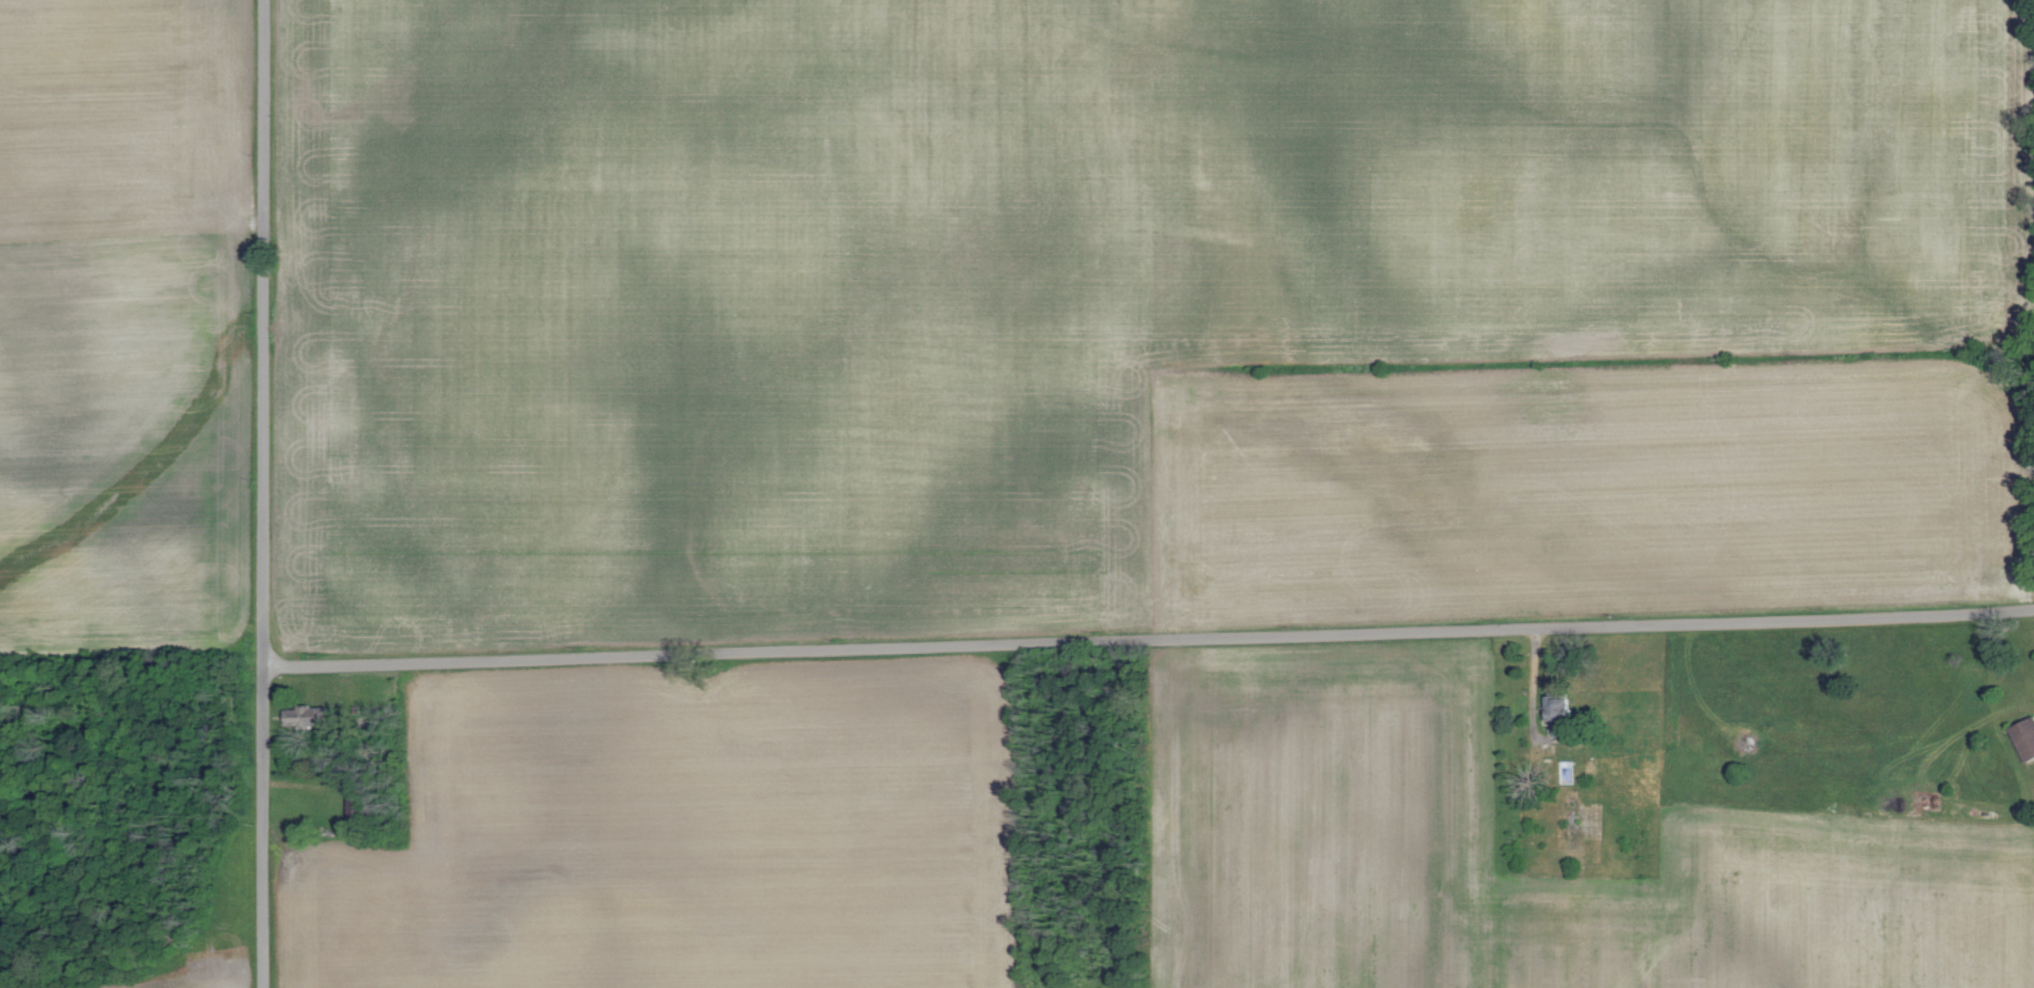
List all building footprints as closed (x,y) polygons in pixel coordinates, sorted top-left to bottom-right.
[(1575,697),(1550,697),(1550,717),(1558,717),(1558,733),(1567,733),(1567,720),(1575,720),(1575,697)] [(2008,728),(2033,715),(2033,759),(2026,763),(2008,728)]
